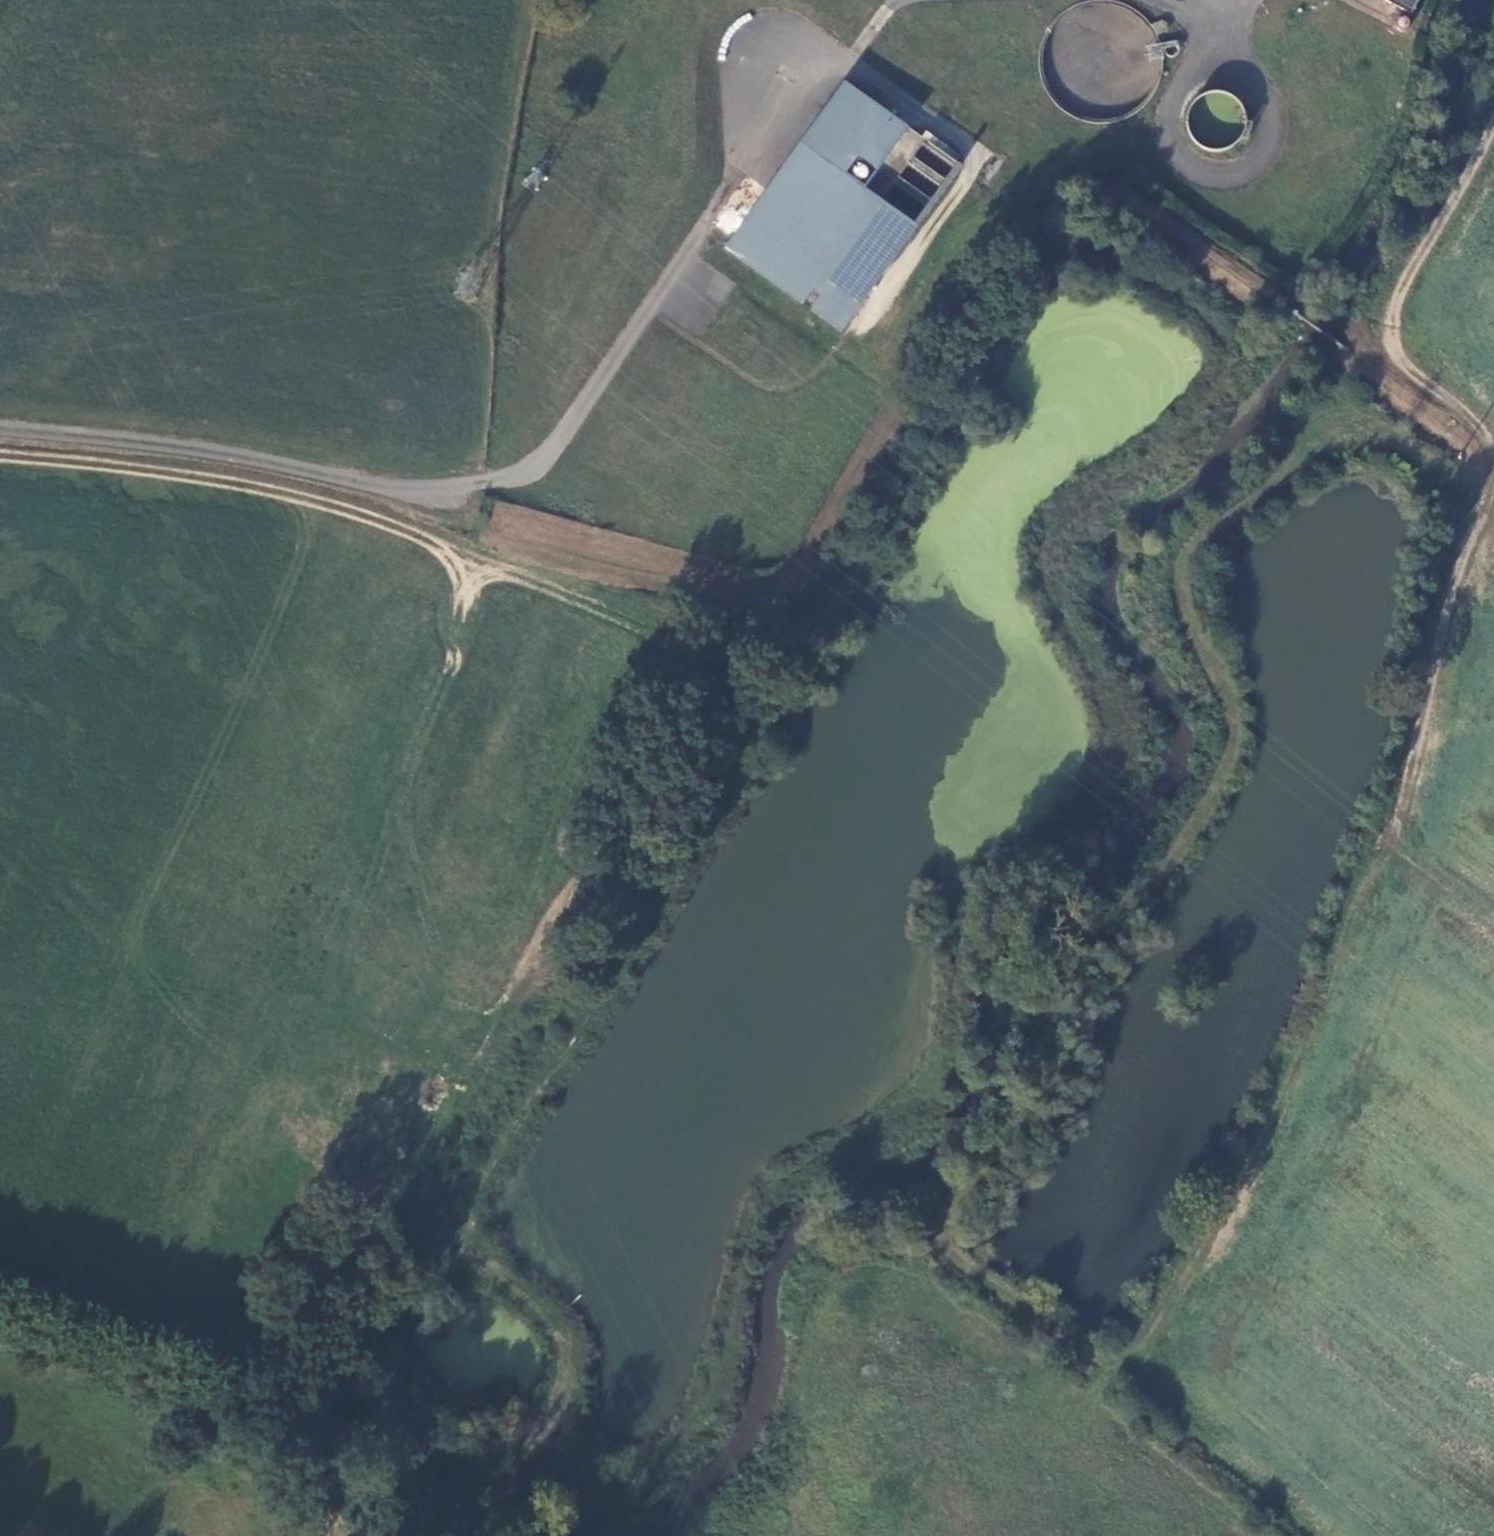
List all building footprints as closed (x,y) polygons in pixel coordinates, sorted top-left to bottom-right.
[(1396,9),(1401,0),(1380,0),(1396,9)] [(844,85),(724,249),(845,337),(965,173),(844,85)]
